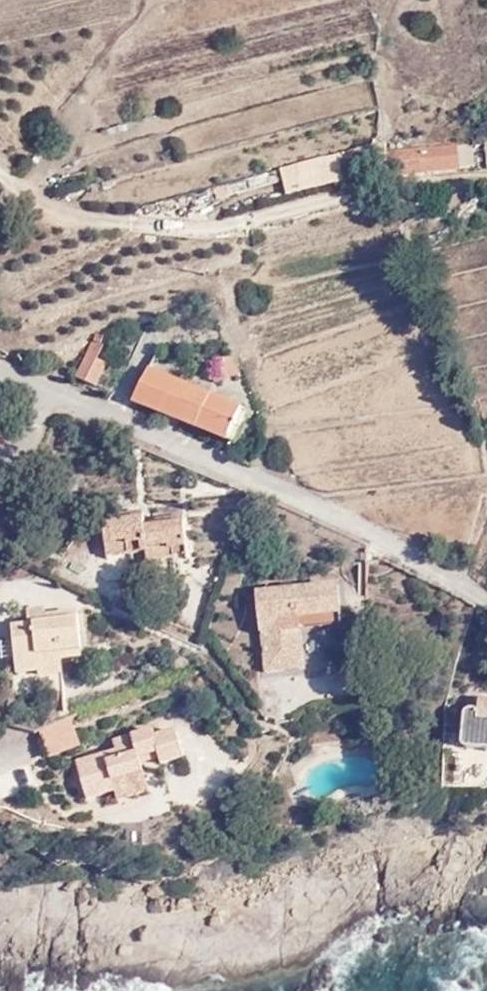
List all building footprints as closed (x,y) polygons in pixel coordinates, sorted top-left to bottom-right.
[(426,153),(428,170),(472,165),(470,143),(427,148),(426,153)] [(388,174),(428,170),(426,153),(427,148),(386,153),(388,174)] [(96,334),(94,341),(102,343),(104,336),(96,334)] [(215,382),(237,374),(230,355),(215,359),(207,378),(215,382)] [(77,377),(96,386),(104,368),(85,360),(77,377)] [(131,402),(229,442),(244,409),(148,368),(131,402)] [(183,515),(163,518),(164,523),(155,524),(144,526),(142,512),(122,514),(122,519),(115,520),(102,522),(106,556),(145,552),(146,561),(188,556),(183,515)] [(301,619),(341,614),(338,585),(258,594),(267,673),(306,669),(302,630),(301,619)] [(16,673),(38,672),(37,661),(61,659),(81,657),(77,612),(45,616),(45,609),(28,610),(28,625),(12,626),(16,673)] [(342,625),(341,614),(301,619),(302,630),(342,625)] [(37,661),(38,672),(39,675),(62,673),(61,659),(37,661)] [(481,700),(479,712),(470,712),(465,717),(463,743),(468,749),(475,750),(486,751),(486,700),(481,700)] [(47,759),(79,747),(70,723),(39,734),(47,759)] [(156,752),(160,763),(183,756),(174,728),(153,735),(152,728),(111,740),(113,750),(76,761),(85,799),(113,791),(114,794),(147,784),(143,773),(138,757),(156,752)] [(161,767),(160,763),(156,752),(138,757),(143,773),(161,767)]
